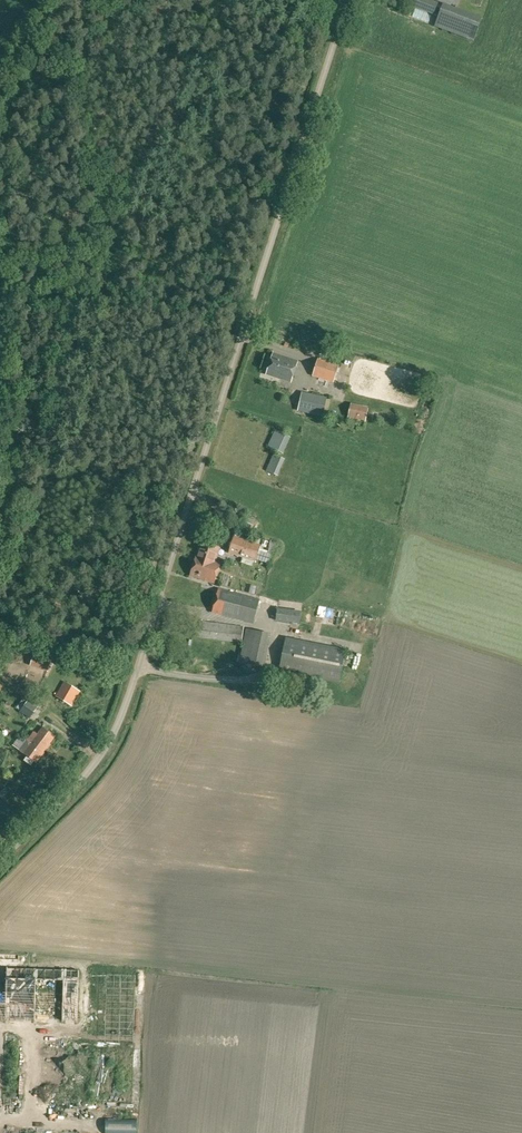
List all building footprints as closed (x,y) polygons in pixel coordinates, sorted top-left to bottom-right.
[(438,3),(432,0),(415,0),(413,6),(434,15),(438,16),(434,26),(473,41),(482,18),(443,3),(442,5),(438,3)] [(291,382),(298,361),(273,353),(266,374),(291,382)] [(333,383),(339,365),(318,359),(312,376),(333,383)] [(323,417),(327,398),(302,392),(297,411),(323,417)] [(353,409),(353,418),(371,420),(372,411),(353,409)] [(280,452),(287,435),(275,430),(267,446),(280,452)] [(278,475),(285,459),(273,454),(266,470),(278,475)] [(201,506),(199,509),(196,515),(203,518),(206,513),(207,509),(201,506)] [(234,524),(236,512),(230,511),(227,523),(234,524)] [(255,561),(256,560),(260,545),(234,537),(229,553),(242,557),(241,562),(253,566),(254,561),(255,561)] [(214,583),(221,563),(216,561),(220,548),(200,542),(190,575),(214,583)] [(275,554),(277,543),(270,542),(268,553),(275,554)] [(253,624),(259,599),(219,588),(212,613),(253,624)] [(299,624),(300,612),(277,609),(276,621),(299,624)] [(350,626),(352,612),(339,609),(336,624),(350,626)] [(369,624),(367,613),(359,615),(361,626),(369,624)] [(242,643),(244,626),(197,620),(195,637),(242,643)] [(265,667),(272,634),(246,629),(239,662),(265,667)] [(339,683),(341,672),(344,658),(345,649),(287,637),(285,647),(279,676),(297,679),(297,674),(339,683)] [(72,705),(80,691),(64,682),(56,696),(72,705)] [(30,719),(39,707),(38,707),(28,699),(20,711),(30,719)] [(18,737),(13,745),(20,750),(27,756),(24,760),(31,765),(34,761),(36,763),(44,752),(55,736),(42,727),(37,734),(33,731),(33,732),(25,743),(18,737)] [(34,1020),(35,973),(6,972),(5,998),(0,998),(0,1018),(34,1020)]
